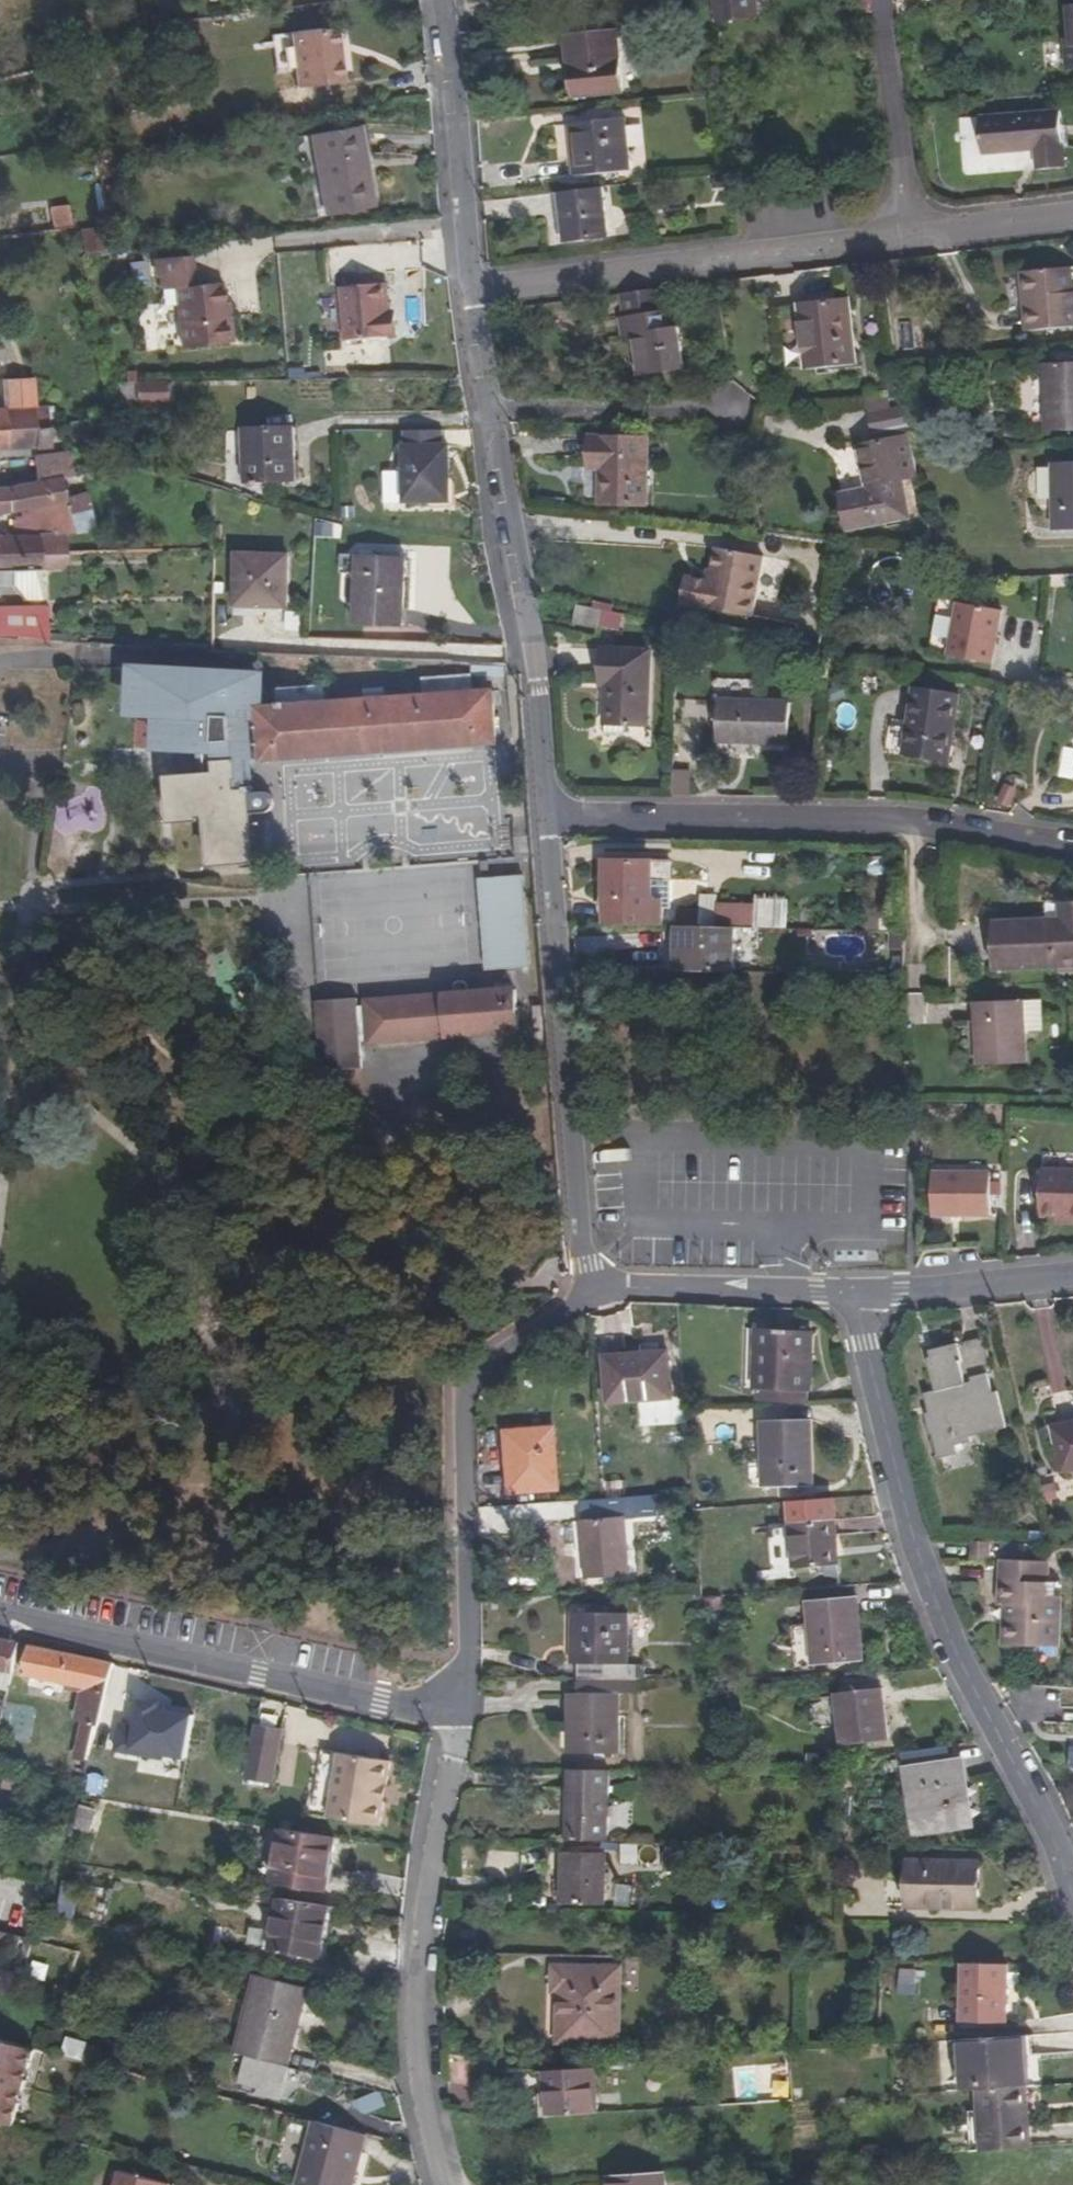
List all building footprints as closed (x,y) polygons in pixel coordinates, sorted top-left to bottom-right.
[(719,21),(758,16),(756,0),(716,0),(719,21)] [(1068,6),(1071,39),(1065,39),(1067,71),(1072,71),(1072,5),(1068,6)] [(343,80),(335,26),(289,32),(297,86),(343,80)] [(568,60),(572,60),(576,97),(622,92),(617,33),(566,38),(568,60)] [(980,118),(983,154),(1037,150),(1039,170),(1066,168),(1061,111),(980,118)] [(576,176),(630,171),(624,119),(571,125),(576,176)] [(325,216),(373,208),(358,126),(310,135),(325,216)] [(103,189),(96,160),(79,164),(85,193),(103,189)] [(120,184),(106,188),(109,204),(123,201),(120,184)] [(565,242),(609,237),(602,188),(559,193),(565,242)] [(68,204),(50,205),(52,228),(70,226),(68,204)] [(81,231),(84,253),(104,251),(101,228),(81,231)] [(161,290),(175,288),(181,348),(233,342),(230,317),(225,317),(223,303),(221,282),(195,285),(191,255),(157,259),(161,290)] [(1072,267),(1022,272),(1027,332),(1072,327),(1072,284),(1072,267)] [(346,341),(391,337),(386,283),(341,287),(346,341)] [(665,311),(660,311),(657,289),(621,294),(624,317),(620,317),(623,339),(633,337),(639,377),(685,370),(678,327),(668,328),(665,311)] [(807,370),(856,366),(848,297),(800,303),(804,345),(807,368),(807,370)] [(798,369),(807,368),(804,345),(795,346),(798,369)] [(1072,431),(1072,363),(1045,363),(1047,432),(1072,431)] [(34,407),(33,380),(4,382),(5,409),(34,407)] [(166,382),(135,382),(135,403),(166,403),(166,382)] [(873,433),(907,426),(903,407),(891,410),(889,398),(868,399),(870,414),(873,433)] [(35,429),(49,427),(48,406),(34,407),(35,429)] [(34,407),(5,409),(8,450),(35,448),(35,429),(34,407)] [(49,427),(35,429),(35,448),(50,447),(49,427)] [(297,481),(295,427),(244,429),(246,483),(297,481)] [(450,501),(449,446),(444,446),(444,430),(404,431),(405,472),(384,473),(386,504),(407,503),(450,501)] [(860,446),(869,490),(842,495),(849,531),(910,518),(902,480),(918,476),(909,435),(860,446)] [(648,438),(591,437),(590,469),(601,469),(600,504),(647,504),(648,438)] [(38,481),(61,476),(61,479),(73,476),(72,452),(35,456),(37,481),(38,481)] [(1072,531),(1072,463),(1054,463),(1055,531),(1072,531)] [(36,508),(39,535),(40,556),(66,555),(66,534),(73,534),(95,531),(90,510),(69,514),(65,497),(61,479),(61,476),(38,481),(37,481),(8,487),(0,487),(0,513),(36,508)] [(65,497),(69,514),(90,510),(86,492),(65,497)] [(0,536),(0,570),(11,570),(40,570),(40,556),(39,535),(0,536)] [(693,578),(687,606),(751,618),(763,556),(717,547),(710,582),(693,578)] [(66,555),(40,556),(40,570),(60,570),(66,563),(66,555)] [(289,556),(237,555),(236,606),(287,608),(289,556)] [(358,555),(342,555),(341,574),(357,575),(358,555)] [(406,557),(358,555),(357,575),(354,625),(403,628),(406,557)] [(11,587),(23,601),(42,601),(40,570),(11,570),(0,570),(0,587),(11,587)] [(693,578),(687,577),(682,605),(687,606),(693,578)] [(1001,610),(957,602),(947,656),(991,664),(1001,610)] [(602,610),(578,605),(574,625),(598,629),(602,610)] [(43,607),(0,607),(0,636),(31,639),(43,640),(43,607)] [(648,725),(651,650),(603,649),(601,685),(607,685),(605,724),(606,724),(625,725),(648,725)] [(141,710),(138,668),(133,668),(136,710),(141,710)] [(241,762),(497,743),(493,691),(471,692),(471,675),(424,679),(425,696),(328,703),(326,686),(279,690),(280,707),(263,708),(261,686),(261,685),(261,684),(261,683),(260,682),(260,681),(259,680),(259,679),(258,679),(258,678),(257,677),(256,677),(256,676),(255,676),(254,676),(254,675),(252,675),(251,675),(251,674),(250,674),(249,674),(138,668),(141,710),(156,709),(163,710),(166,746),(172,747),(209,751),(217,751),(229,750),(231,774),(237,774),(242,773),(241,762)] [(903,756),(949,763),(960,694),(914,687),(903,756)] [(719,700),(718,742),(789,744),(790,702),(719,700)] [(163,710),(156,709),(159,745),(166,746),(163,710)] [(625,734),(625,725),(606,724),(606,733),(625,734)] [(209,751),(172,747),(174,779),(217,775),(231,774),(229,750),(217,751),(209,751)] [(1067,748),(1062,777),(1072,780),(1072,749),(1067,748)] [(267,792),(249,793),(247,793),(247,789),(238,790),(237,774),(231,774),(217,775),(174,779),(162,779),(165,822),(208,819),(211,865),(254,862),(251,814),(267,814),(271,812),(274,809),(275,807),(275,803),(275,800),(273,796),(271,794),(267,792)] [(670,880),(670,861),(605,860),(604,925),(662,926),(662,899),(652,899),(652,880),(670,880)] [(523,876),(480,880),(487,969),(530,966),(523,876)] [(1071,902),(1072,918),(1061,918),(993,921),(995,971),(1072,967),(1072,902),(1071,902)] [(1072,918),(1071,902),(1061,902),(1061,918),(1072,918)] [(718,925),(753,926),(754,906),(719,905),(718,925)] [(681,927),(680,971),(735,972),(736,928),(681,927)] [(904,932),(891,932),(891,950),(904,950),(904,932)] [(515,990),(367,1000),(367,1007),(368,1023),(370,1041),(370,1043),(518,1033),(515,990)] [(358,1008),(357,998),(318,1001),(323,1071),(362,1068),(360,1041),(359,1023),(358,1008)] [(975,1004),(978,1066),(1027,1064),(1025,1032),(1042,1032),(1040,1000),(975,1004)] [(368,1023),(367,1007),(358,1008),(359,1023),(368,1023)] [(370,1041),(368,1023),(359,1023),(360,1041),(370,1041)] [(1042,1169),(1041,1216),(1058,1217),(1072,1217),(1071,1224),(1072,1224),(1072,1170),(1042,1169)] [(933,1216),(991,1216),(991,1173),(933,1172),(933,1216)] [(812,1332),(759,1330),(756,1389),(810,1391),(812,1332)] [(993,1373),(983,1338),(941,1348),(943,1355),(928,1359),(936,1391),(928,1393),(931,1405),(938,1403),(940,1411),(933,1412),(926,1414),(931,1435),(932,1435),(938,1456),(958,1451),(956,1443),(971,1439),(970,1434),(968,1427),(976,1425),(978,1432),(994,1428),(994,1431),(1006,1428),(998,1392),(993,1393),(988,1375),(993,1373)] [(668,1352),(605,1357),(609,1402),(672,1397),(668,1352)] [(810,1391),(756,1389),(756,1401),(809,1404),(810,1391)] [(931,1405),(933,1412),(940,1411),(938,1403),(931,1405)] [(811,1419),(762,1421),(764,1488),(813,1487),(811,1419)] [(1054,1427),(1064,1471),(1072,1470),(1072,1423),(1054,1427)] [(968,1427),(970,1434),(978,1432),(976,1425),(968,1427)] [(558,1489),(554,1429),(506,1432),(510,1492),(558,1489)] [(658,1515),(656,1495),(603,1499),(582,1500),(587,1577),(628,1574),(625,1541),(622,1541),(620,1518),(658,1515)] [(836,1520),(790,1524),(794,1569),(840,1565),(836,1520)] [(990,1561),(991,1541),(971,1540),(970,1560),(990,1561)] [(1048,1562),(1002,1560),(1000,1603),(1005,1603),(1011,1604),(1009,1644),(1059,1646),(1062,1596),(1047,1595),(1048,1583),(1048,1562)] [(1062,1584),(1048,1583),(1047,1595),(1062,1596),(1062,1584)] [(857,1598),(807,1602),(813,1664),(862,1660),(857,1598)] [(1009,1644),(1011,1604),(1005,1603),(1002,1644),(1009,1644)] [(636,1680),(642,1680),(642,1665),(627,1665),(628,1613),(573,1612),(572,1664),(578,1664),(577,1679),(618,1679),(636,1680)] [(9,1692),(20,1643),(0,1639),(0,1690),(9,1692)] [(65,1653),(29,1646),(22,1676),(82,1689),(75,1720),(83,1721),(75,1759),(87,1761),(95,1724),(99,1725),(107,1692),(113,1664),(65,1653)] [(113,1664),(107,1692),(123,1696),(130,1668),(113,1664)] [(577,1679),(577,1693),(570,1693),(570,1754),(617,1754),(618,1693),(618,1679),(577,1679)] [(636,1680),(618,1679),(618,1693),(636,1694),(636,1680)] [(889,1740),(883,1688),(836,1693),(843,1746),(889,1740)] [(184,1759),(190,1710),(138,1704),(136,1726),(120,1724),(117,1751),(184,1759)] [(281,1731),(257,1727),(249,1772),(248,1777),(272,1782),(281,1731)] [(943,1748),(904,1753),(906,1768),(904,1768),(914,1835),(969,1827),(960,1760),(945,1762),(943,1748)] [(393,1762),(342,1753),(330,1818),(381,1827),(393,1762)] [(569,1769),(566,1840),(608,1841),(610,1770),(569,1769)] [(97,1810),(80,1805),(74,1827),(91,1832),(97,1810)] [(334,1838),(282,1830),(274,1880),(326,1889),(334,1838)] [(605,1855),(563,1854),(562,1903),(604,1904),(605,1855)] [(979,1862),(909,1861),(908,1907),(978,1908),(979,1862)] [(51,1884),(37,1881),(34,1893),(47,1897),(51,1884)] [(328,1907),(280,1898),(271,1952),(319,1960),(328,1907)] [(22,1937),(0,1932),(0,1952),(17,1956),(22,1937)] [(22,1937),(17,1956),(28,1959),(33,1940),(22,1937)] [(1008,1965),(963,1964),(962,2022),(1007,2023),(1008,1965)] [(620,1968),(555,1967),(554,1991),(559,1991),(558,2042),(618,2043),(620,1968)] [(900,1968),(896,1994),(914,1996),(918,1971),(900,1968)] [(309,1987),(255,1974),(234,2054),(246,2057),(287,2068),(309,1987)] [(84,1989),(74,1986),(71,1996),(81,1999),(84,1989)] [(1025,2036),(960,2041),(964,2091),(978,2090),(1020,2088),(1026,2087),(1028,2087),(1025,2036)] [(32,2048),(0,2040),(0,2122),(12,2125),(32,2048)] [(287,2068),(246,2057),(239,2084),(258,2089),(256,2094),(279,2101),(287,2068)] [(595,2067),(544,2070),(547,2116),(599,2113),(595,2067)] [(793,2101),(791,2071),(772,2072),(774,2102),(785,2101),(793,2101)] [(1029,2125),(1026,2087),(1020,2088),(1022,2125),(1029,2125)] [(1020,2088),(978,2090),(981,2150),(1030,2147),(1029,2125),(1022,2125),(1020,2088)] [(313,2121),(296,2184),(354,2184),(367,2135),(313,2121)] [(120,2171),(116,2184),(168,2184),(120,2171)] [(610,2176),(611,2184),(665,2184),(665,2172),(610,2176)]
